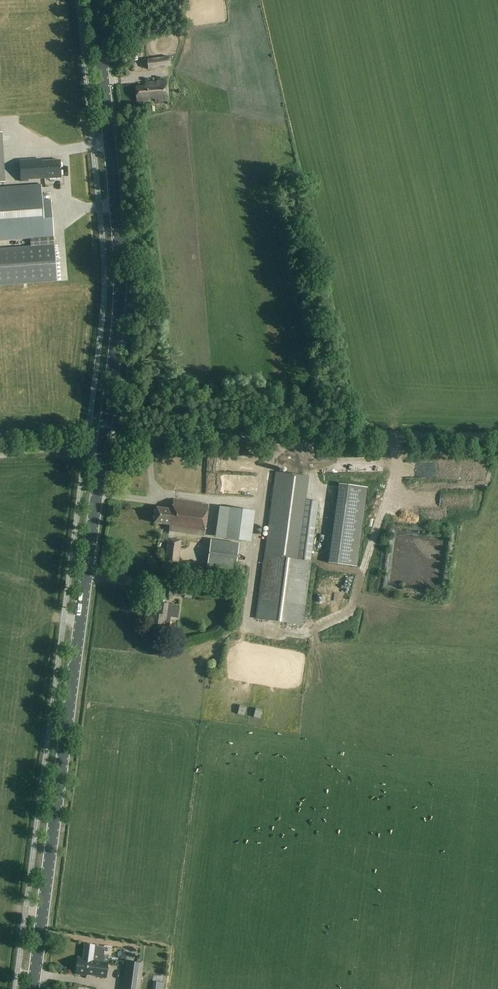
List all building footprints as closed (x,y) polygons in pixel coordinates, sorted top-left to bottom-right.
[(147,70),(169,67),(168,56),(145,59),(147,70)] [(168,101),(166,80),(144,82),(144,86),(135,86),(136,102),(145,102),(149,102),(149,99),(154,99),(154,102),(168,101)] [(40,162),(40,160),(19,161),(20,183),(29,183),(29,180),(61,178),(60,161),(40,162)] [(54,278),(48,197),(0,201),(0,282),(54,278)] [(303,625),(318,502),(305,500),(308,476),(274,472),(256,619),(303,625)] [(203,489),(225,493),(227,483),(205,479),(203,489)] [(362,490),(333,487),(325,564),(354,567),(362,490)] [(204,536),(209,506),(175,501),(173,510),(158,508),(155,523),(171,526),(170,531),(204,536)] [(177,565),(181,540),(167,538),(164,564),(177,565)] [(234,580),(240,543),(211,539),(206,576),(234,580)] [(177,617),(178,606),(160,603),(159,615),(153,615),(150,636),(163,638),(164,630),(165,630),(167,616),(177,617)] [(236,705),(234,715),(241,716),(243,706),(236,705)] [(249,718),(257,720),(259,710),(251,708),(249,718)] [(105,949),(103,948),(95,947),(95,946),(85,944),(83,959),(78,958),(76,976),(86,977),(87,975),(93,975),(93,977),(106,979),(108,962),(103,961),(105,949)] [(143,963),(124,961),(121,988),(140,988),(143,963)]
